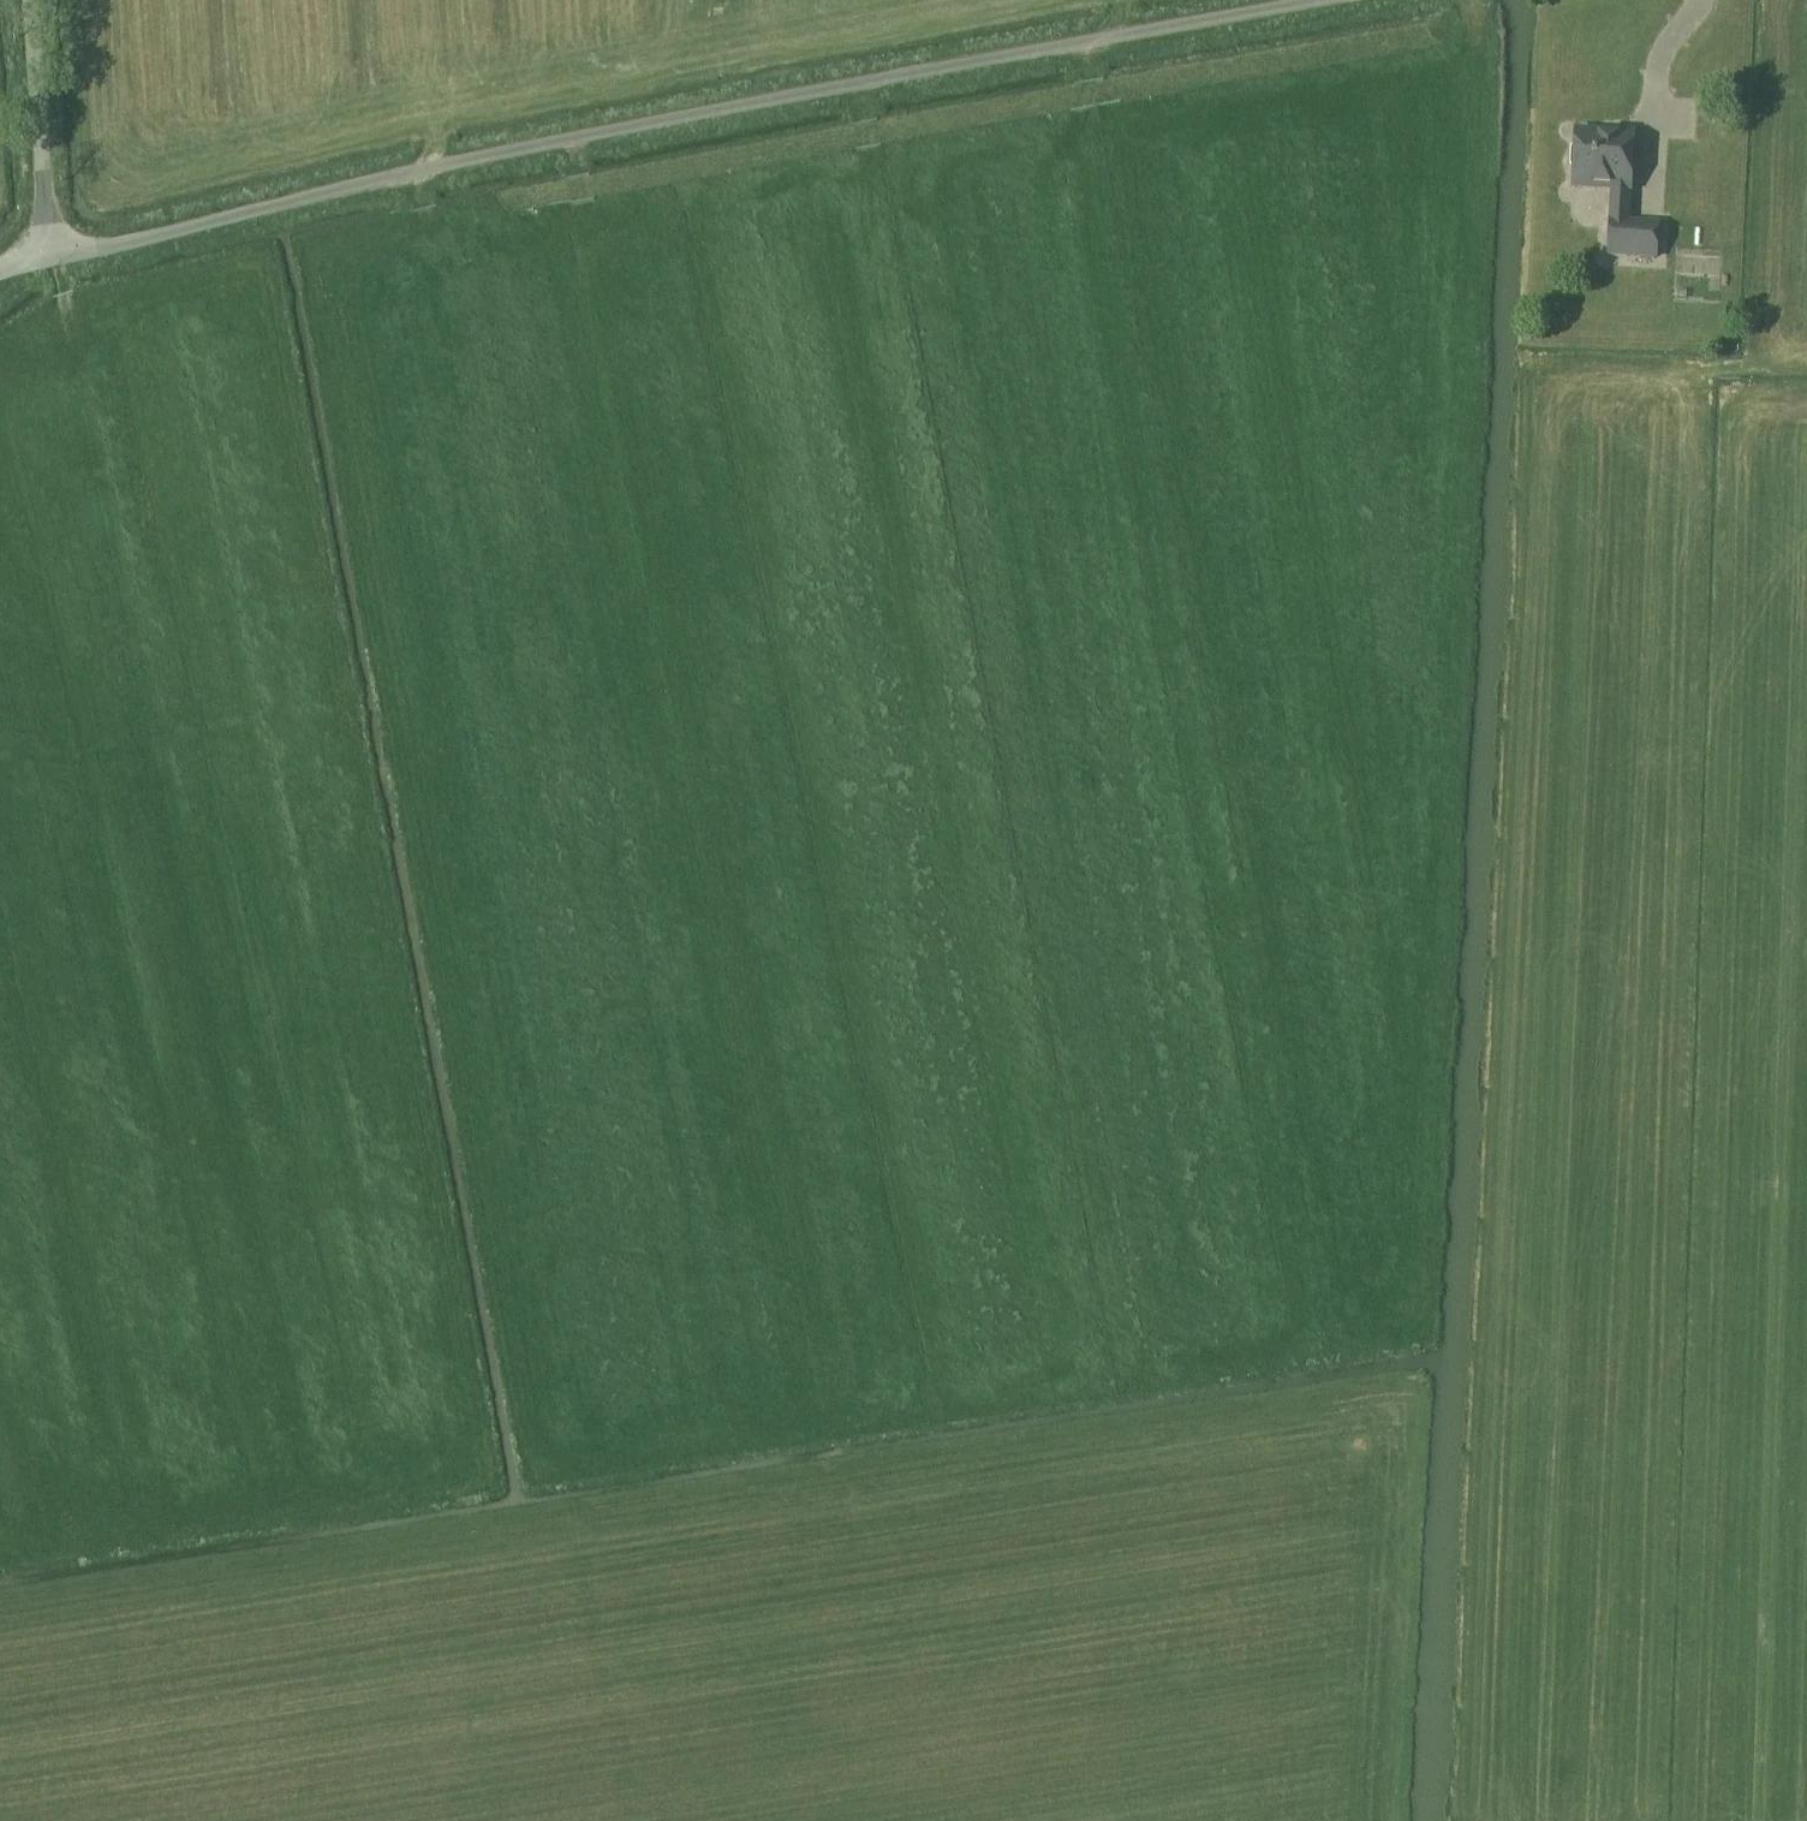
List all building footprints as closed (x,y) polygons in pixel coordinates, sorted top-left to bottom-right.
[(1635,134),(1612,132),(1612,137),(1577,135),(1575,183),(1615,185),(1610,254),(1657,257),(1659,223),(1629,222),(1631,190),(1632,190),(1635,134)] [(1676,292),(1676,302),(1685,302),(1685,292),(1676,292)]
